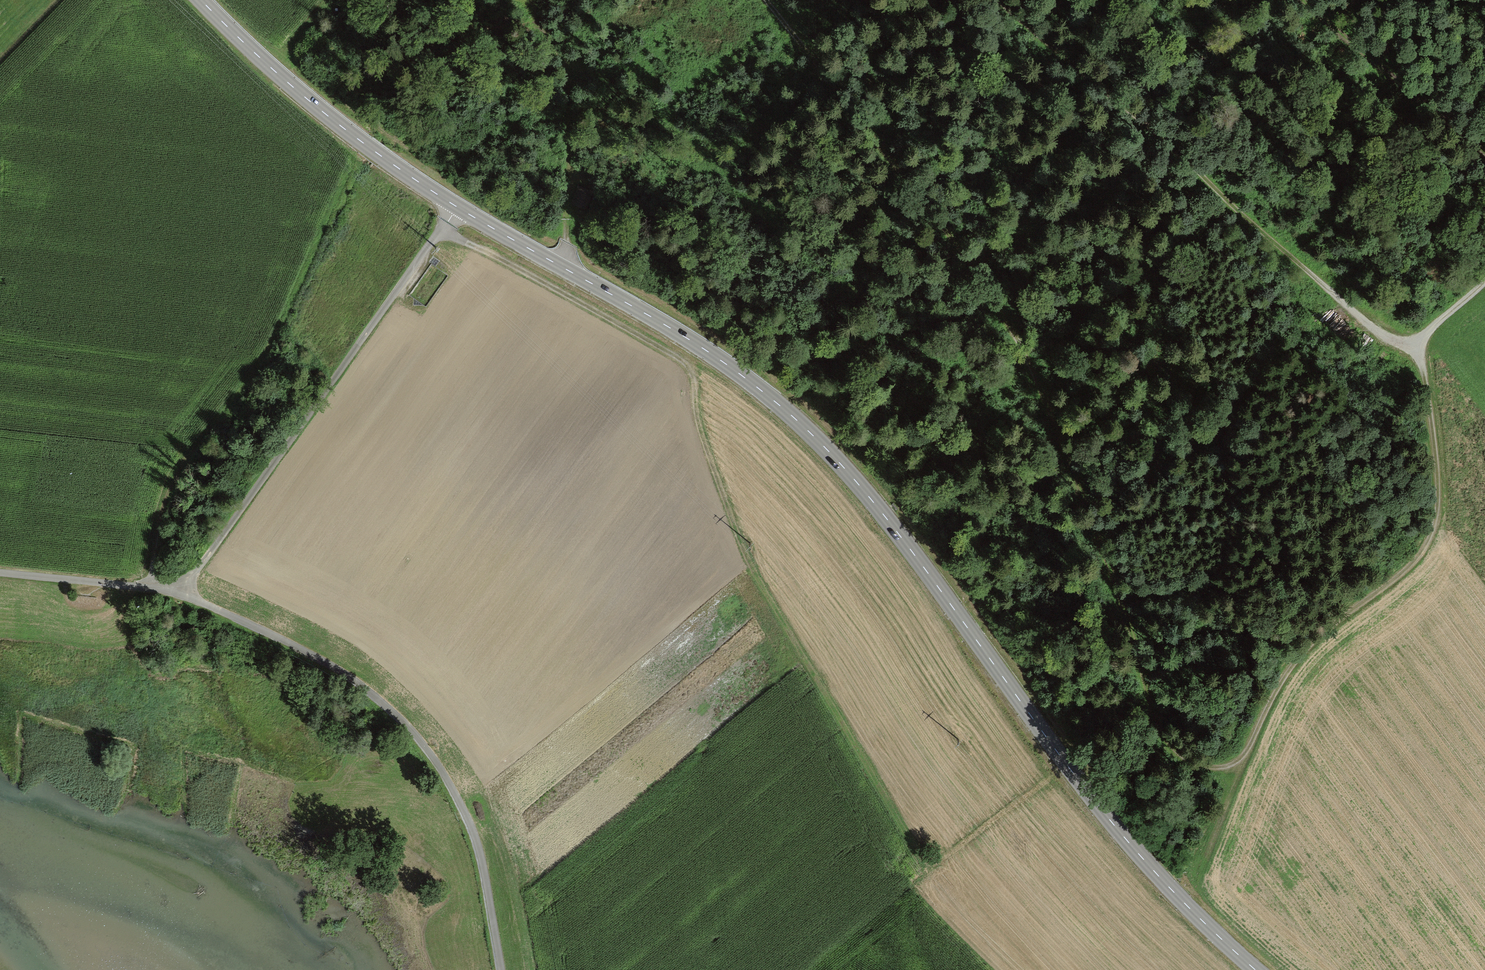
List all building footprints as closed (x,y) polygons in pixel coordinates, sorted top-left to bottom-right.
[(591,193),(579,189),(574,204),(585,208),(591,193)]
